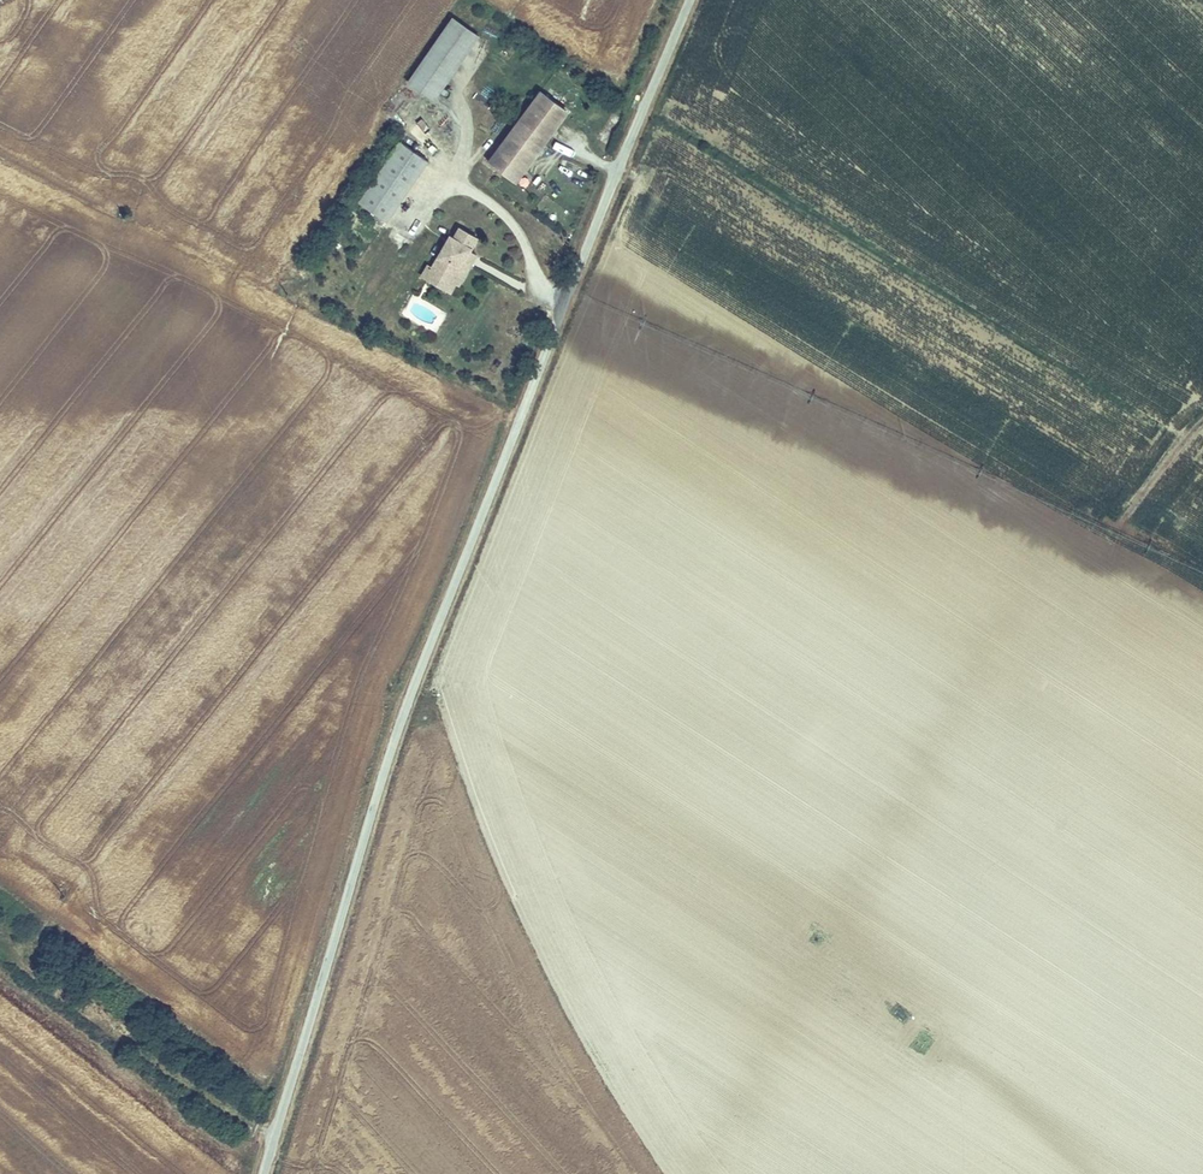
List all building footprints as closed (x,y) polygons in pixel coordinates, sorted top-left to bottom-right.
[(450,17),(404,80),(431,100),(477,37),(450,17)] [(530,101),(488,159),(515,178),(555,121),(530,101)] [(427,160),(400,141),(360,197),(387,217),(427,160)] [(452,233),(433,266),(457,281),(470,260),(465,256),(470,249),(477,237),(461,227),(455,236),(452,233)] [(457,281),(433,266),(430,264),(423,276),(451,293),(457,281)]
